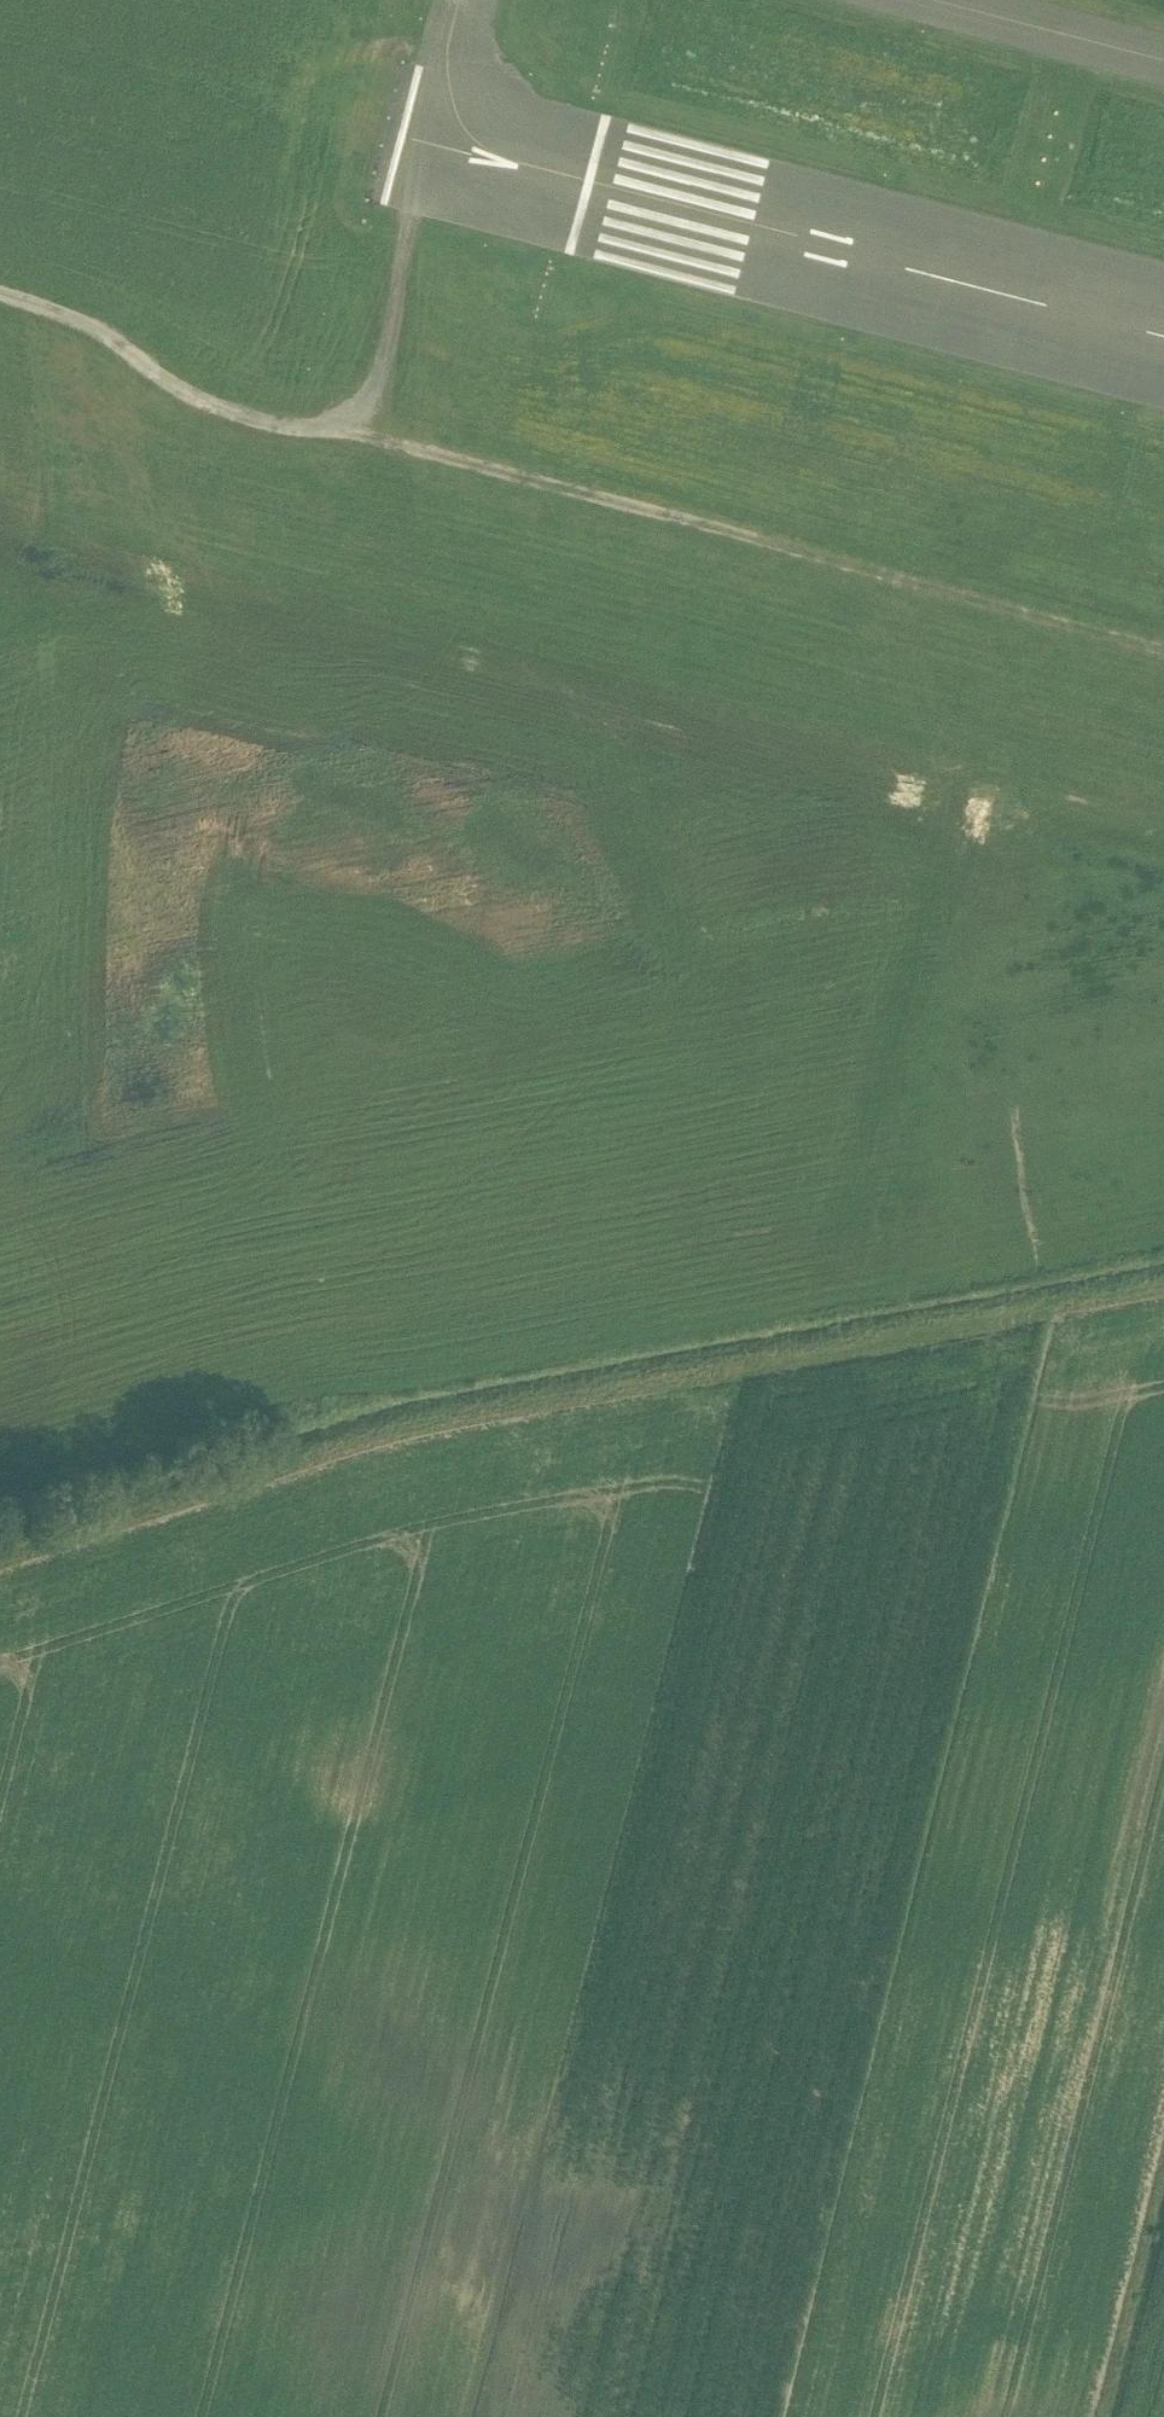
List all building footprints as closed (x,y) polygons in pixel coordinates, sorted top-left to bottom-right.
[(643,271),(738,292),(751,234),(749,234),(707,207),(747,216),(724,201),(739,204),(713,187),(715,185),(720,163),(721,162),(712,156),(701,172),(700,179),(691,191),(689,204),(681,215),(664,211),(659,218),(655,234),(648,246),(643,271)]
